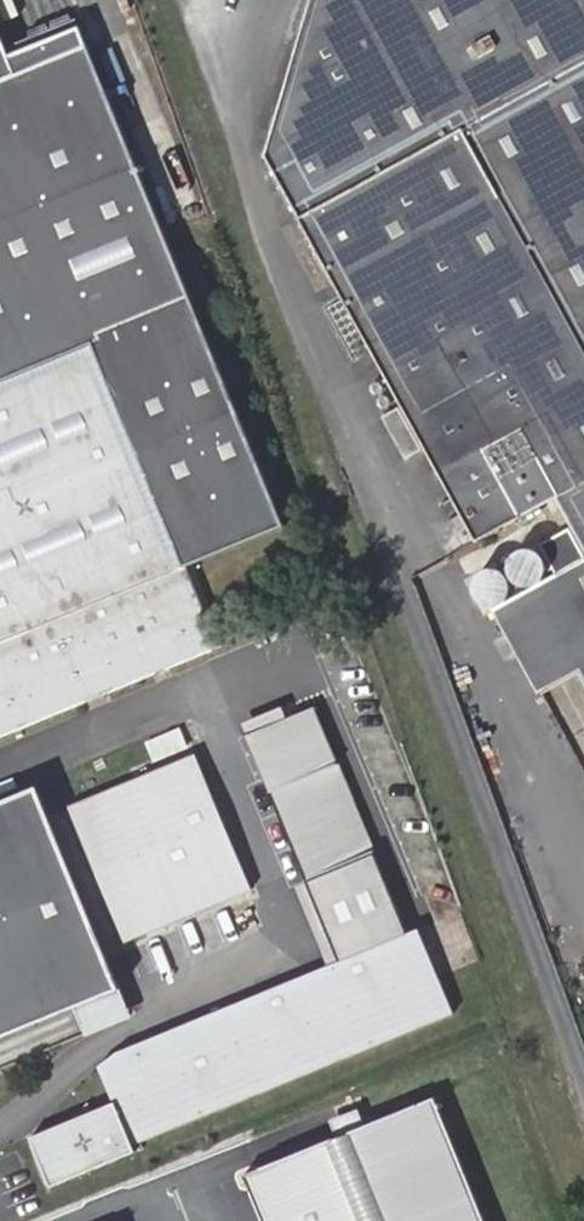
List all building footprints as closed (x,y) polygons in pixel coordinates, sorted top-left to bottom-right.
[(264,157),(472,542),(552,500),(568,529),(537,545),(554,576),(489,611),(536,696),(581,672),(583,679),(583,0),(309,0),(264,157)] [(85,40),(78,23),(8,52),(0,34),(0,75),(85,40)] [(189,562),(285,522),(85,40),(0,75),(0,735),(222,643),(189,562)] [(505,571),(507,577),(511,582),(516,586),(522,587),(528,587),(534,585),(539,581),(542,576),(544,570),(543,563),(541,558),(537,553),(532,550),(526,548),(520,549),(514,551),(510,555),(506,560),(505,565),(505,571)] [(507,584),(505,578),(501,573),(495,570),(489,569),(483,570),(477,573),(473,577),(470,582),(469,589),(470,595),(474,600),(478,605),(484,607),(491,607),(497,606),(502,602),(506,597),(508,590),(507,584)] [(246,736),(307,881),(373,855),(313,708),(246,736)] [(69,808),(125,942),(250,891),(194,756),(69,808)] [(124,985),(41,784),(0,801),(0,1037),(124,985)] [(421,926),(103,1058),(92,1082),(120,1149),(457,1010),(421,926)] [(247,1172),(267,1220),(487,1220),(436,1095),(247,1172)]
